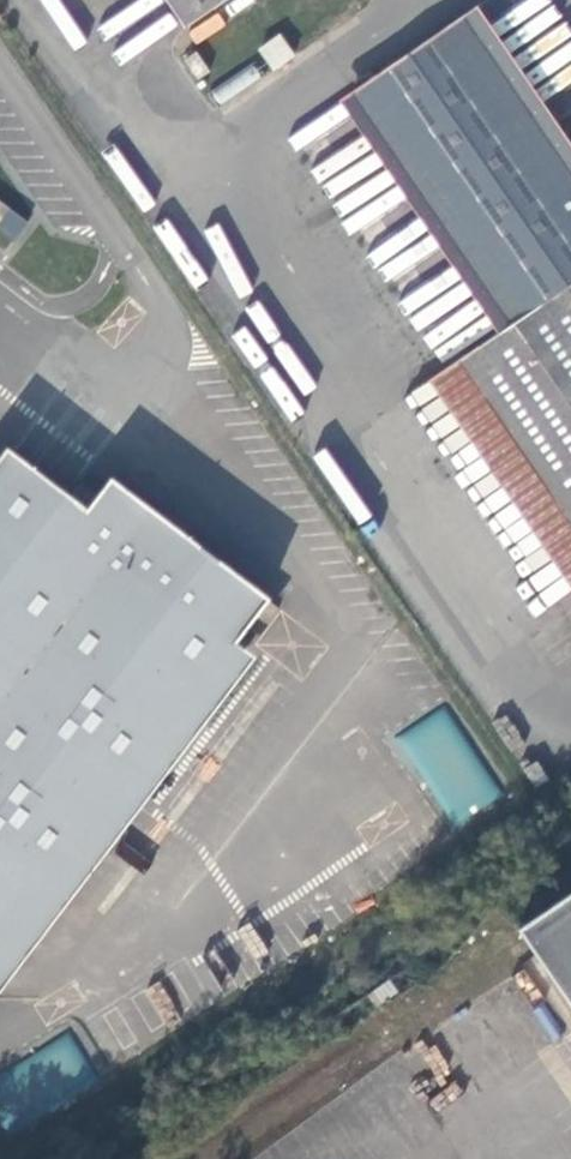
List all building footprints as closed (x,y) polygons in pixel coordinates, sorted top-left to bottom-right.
[(185,32),(229,0),(164,0),(185,32)] [(460,17),(570,174),(570,147),(473,8),(460,17)] [(499,334),(458,362),(570,531),(570,174),(460,17),(352,93),(514,324),(499,334)] [(259,49),(274,70),(294,55),(279,35),(259,49)] [(352,93),(337,103),(499,334),(514,324),(352,93)] [(11,241),(27,222),(0,201),(0,232),(11,241)] [(458,362),(430,382),(570,589),(570,531),(458,362)] [(2,991),(257,659),(238,643),(270,601),(113,483),(88,514),(10,453),(0,466),(0,990),(2,991)] [(454,828),(502,795),(441,706),(393,739),(454,828)] [(570,1006),(570,894),(520,929),(570,1006)] [(0,1071),(0,1124),(6,1135),(100,1086),(72,1034),(0,1071)]
